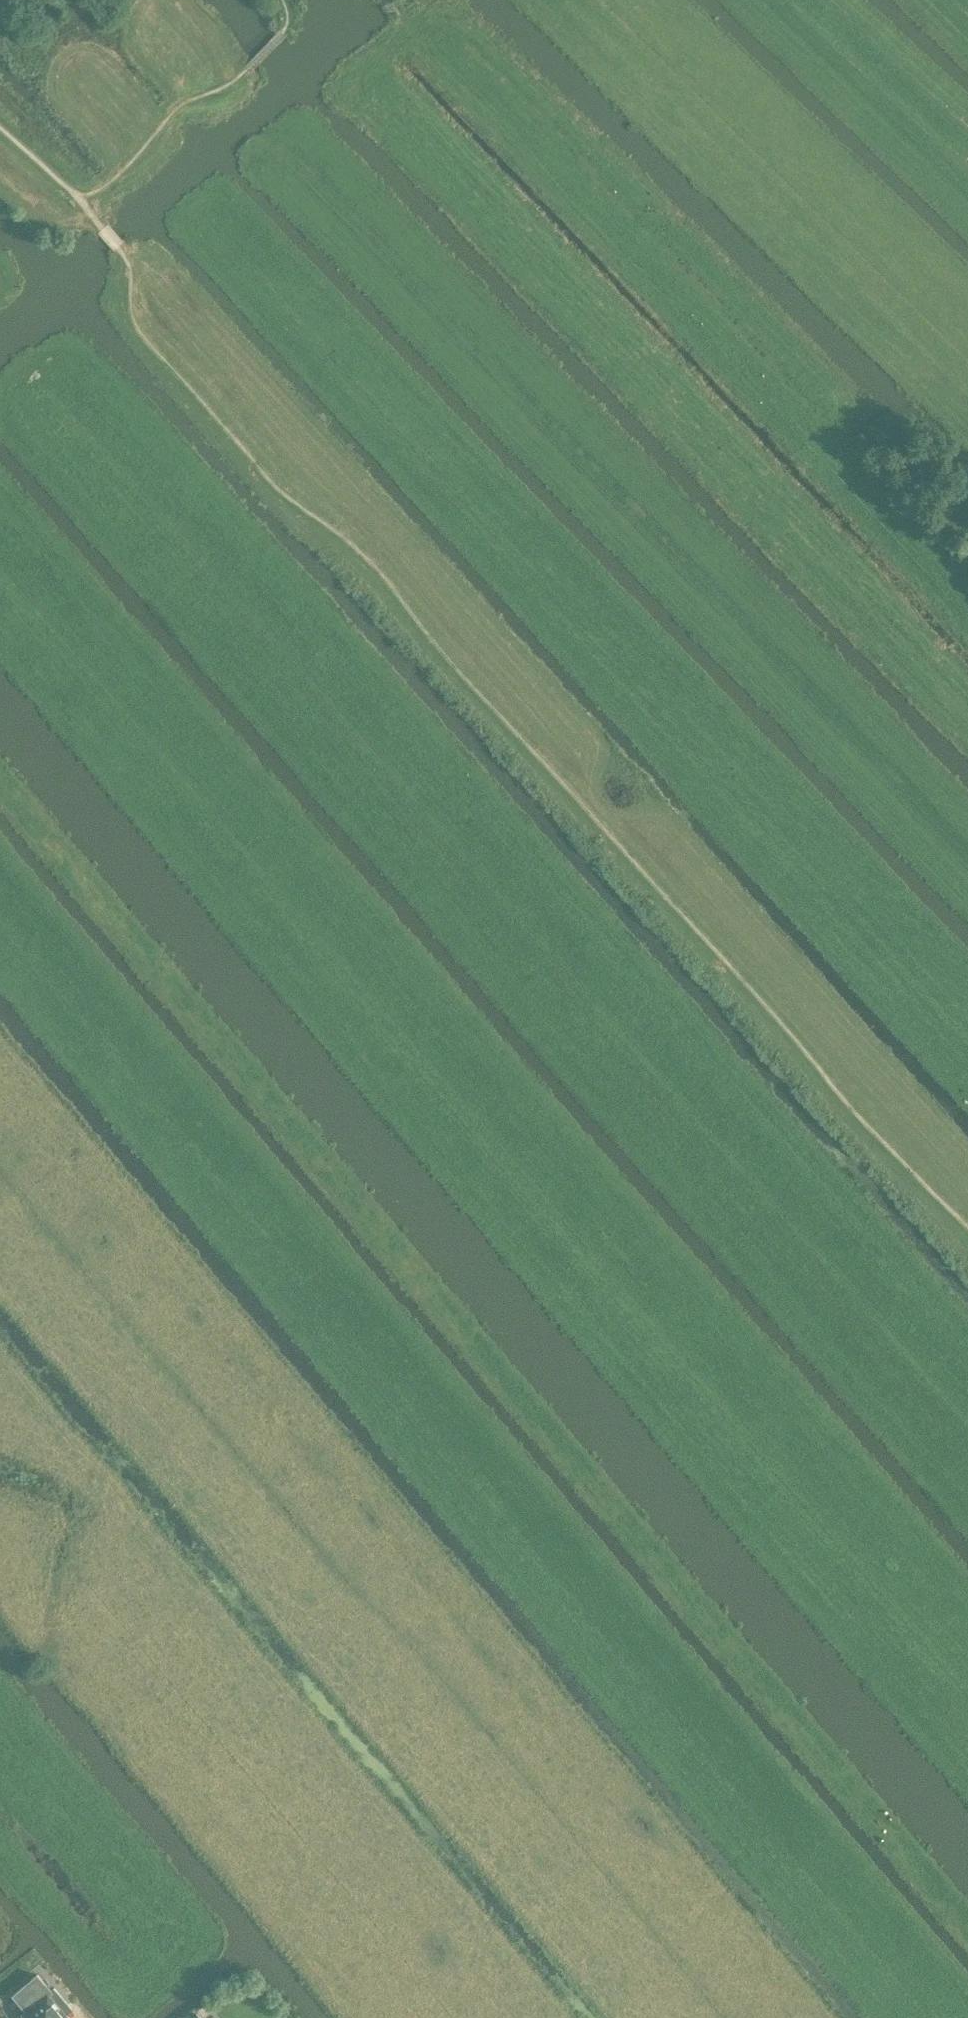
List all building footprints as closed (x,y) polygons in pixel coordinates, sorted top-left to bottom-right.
[(28,2017),(68,2017),(65,2014),(66,2012),(50,1994),(54,1991),(52,1989),(50,1991),(37,1975),(14,1995),(27,2010),(24,2013),(28,2017)] [(15,2017),(0,2001),(0,2017),(14,2017),(15,2017)]
